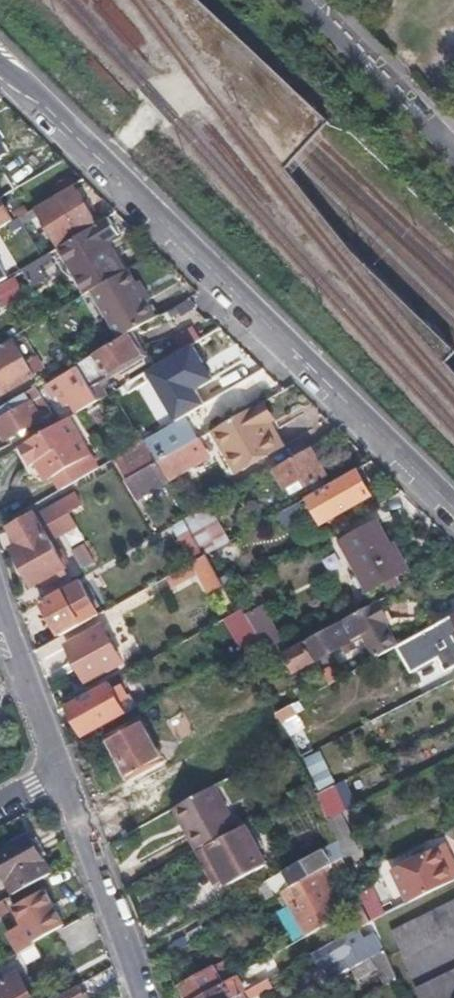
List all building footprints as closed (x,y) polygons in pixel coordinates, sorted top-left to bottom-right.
[(5,194),(12,190),(0,171),(0,187),(5,194)] [(75,187),(43,207),(63,239),(95,219),(75,187)] [(62,243),(90,290),(124,271),(106,238),(117,231),(108,216),(62,243)] [(48,273),(39,257),(24,266),(33,281),(48,273)] [(119,339),(129,333),(155,316),(146,302),(137,285),(127,268),(124,271),(90,290),(119,339)] [(137,285),(146,302),(150,299),(141,282),(137,285)] [(96,400),(106,394),(97,378),(141,352),(129,333),(119,339),(75,364),(96,400)] [(13,342),(0,349),(0,394),(1,395),(33,376),(13,342)] [(196,356),(170,372),(193,411),(219,396),(207,376),(215,371),(207,358),(199,363),(196,356)] [(75,412),(96,400),(75,364),(73,365),(56,376),(64,391),(60,392),(67,404),(70,403),(75,412)] [(49,410),(36,387),(13,401),(18,412),(0,423),(0,433),(4,440),(37,421),(35,418),(49,410)] [(281,425),(266,398),(211,430),(236,473),(284,444),(276,428),(281,425)] [(18,412),(13,401),(0,409),(0,423),(18,412)] [(52,478),(89,457),(66,418),(57,423),(17,447),(30,468),(42,461),(46,468),(43,472),(47,476),(52,478)] [(147,447),(155,462),(169,455),(161,439),(147,447)] [(155,462),(166,482),(207,458),(196,439),(169,455),(155,462)] [(114,457),(127,479),(155,462),(147,447),(143,441),(135,445),(114,457)] [(325,474),(308,445),(275,464),(286,485),(303,477),(308,484),(325,474)] [(59,489),(96,468),(89,457),(52,478),(59,489)] [(155,462),(127,479),(138,498),(166,482),(155,462)] [(371,493),(356,466),(320,486),(336,513),(371,493)] [(78,507),(71,495),(47,510),(44,505),(18,521),(27,537),(67,514),(78,507)] [(185,515),(183,516),(190,528),(204,554),(226,541),(205,504),(185,515)] [(27,537),(19,542),(23,549),(15,555),(32,583),(39,580),(41,585),(66,570),(61,563),(65,561),(58,548),(50,538),(73,524),(67,514),(27,537)] [(385,538),(374,520),(337,541),(364,590),(404,567),(388,536),(385,538)] [(27,537),(18,521),(8,527),(19,545),(11,549),(15,555),(23,549),(19,542),(27,537)] [(177,534),(191,561),(204,554),(190,528),(177,534)] [(95,558),(85,542),(74,548),(83,565),(95,558)] [(58,548),(65,561),(69,559),(62,545),(58,548)] [(191,561),(164,576),(170,589),(198,573),(207,589),(220,583),(204,554),(191,561)] [(40,597),(60,634),(95,614),(74,578),(40,597)] [(363,633),(376,656),(398,645),(386,623),(389,620),(378,599),(305,639),(316,659),(363,633)] [(243,644),(257,636),(239,606),(234,608),(226,612),(243,644)] [(398,645),(404,657),(453,631),(453,615),(398,645)] [(101,624),(66,644),(85,677),(119,657),(101,624)] [(293,671),(316,659),(305,639),(269,659),(267,660),(275,675),(291,667),(293,671)] [(425,672),(420,660),(410,665),(416,677),(425,672)] [(64,702),(82,735),(122,712),(105,679),(64,702)] [(291,703),(300,698),(292,685),(283,689),(291,703)] [(296,714),(291,703),(277,712),(281,720),(281,722),(296,714)] [(277,712),(271,714),(276,723),(281,720),(277,712)] [(137,718),(104,736),(126,777),(159,759),(137,718)] [(321,751),(304,758),(318,789),(334,782),(321,751)] [(181,835),(191,852),(237,828),(215,786),(175,807),(188,831),(181,835)] [(319,790),(325,815),(344,811),(338,786),(319,790)] [(175,807),(167,811),(181,835),(188,831),(175,807)] [(240,831),(204,850),(222,881),(225,886),(260,866),(240,831)] [(49,872),(28,835),(0,850),(0,870),(12,892),(49,872)] [(272,876),(281,890),(343,855),(336,839),(272,876)] [(439,852),(453,881),(453,863),(446,848),(439,852)] [(222,881),(204,850),(194,856),(211,887),(222,881)] [(453,883),(453,881),(439,852),(427,858),(418,862),(395,874),(410,905),(453,883)] [(415,856),(418,862),(427,858),(424,852),(415,856)] [(343,855),(281,890),(283,893),(278,896),(283,906),(289,903),(290,905),(307,937),(346,915),(325,878),(347,864),(346,862),(343,855)] [(18,952),(35,942),(33,939),(62,922),(43,888),(14,905),(22,922),(7,930),(18,952)] [(373,919),(384,914),(375,890),(363,895),(373,919)] [(358,908),(366,904),(361,894),(353,898),(358,908)] [(392,934),(405,957),(453,933),(453,903),(392,934)] [(307,937),(290,905),(276,912),(293,945),(307,937)] [(365,942),(358,931),(315,955),(322,968),(344,957),(352,971),(358,968),(383,954),(374,937),(365,942)] [(398,982),(386,953),(383,954),(358,968),(364,979),(379,971),(387,988),(398,982)] [(233,978),(221,958),(176,983),(184,997),(197,997),(233,978)] [(251,967),(257,981),(278,972),(271,958),(251,967)] [(416,991),(419,997),(453,997),(453,972),(416,991)] [(7,976),(0,980),(0,997),(19,997),(7,976)] [(242,994),(246,992),(237,976),(233,978),(197,997),(234,997),(242,994)] [(77,985),(54,997),(84,997),(77,985)]
